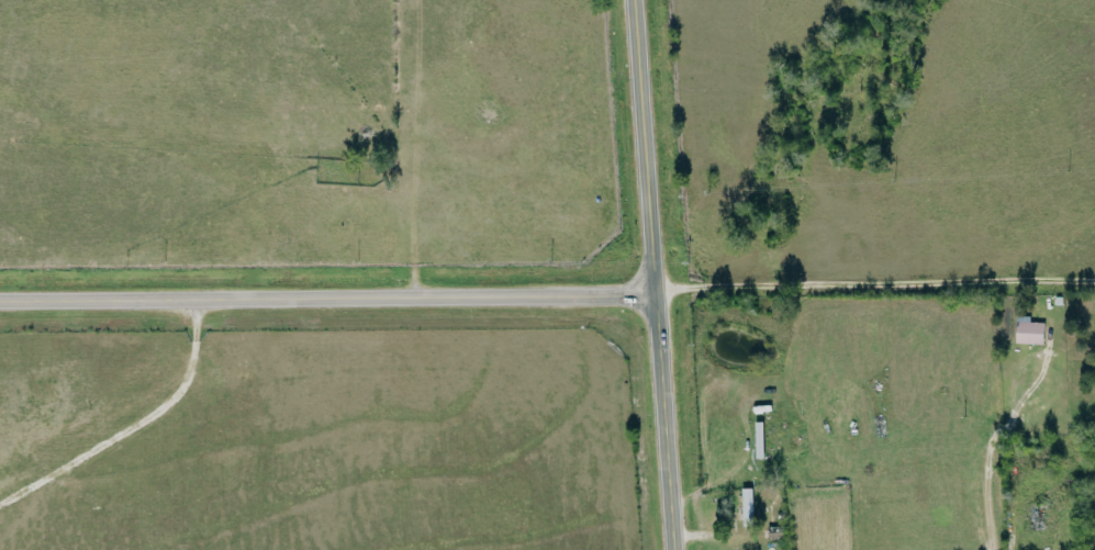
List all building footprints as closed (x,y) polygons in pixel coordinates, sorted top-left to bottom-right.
[(1031,317),(1017,316),(1016,344),(1044,345),(1045,323),(1031,323),(1031,317)] [(1027,504),(1028,530),(1046,529),(1044,503),(1027,504)]
